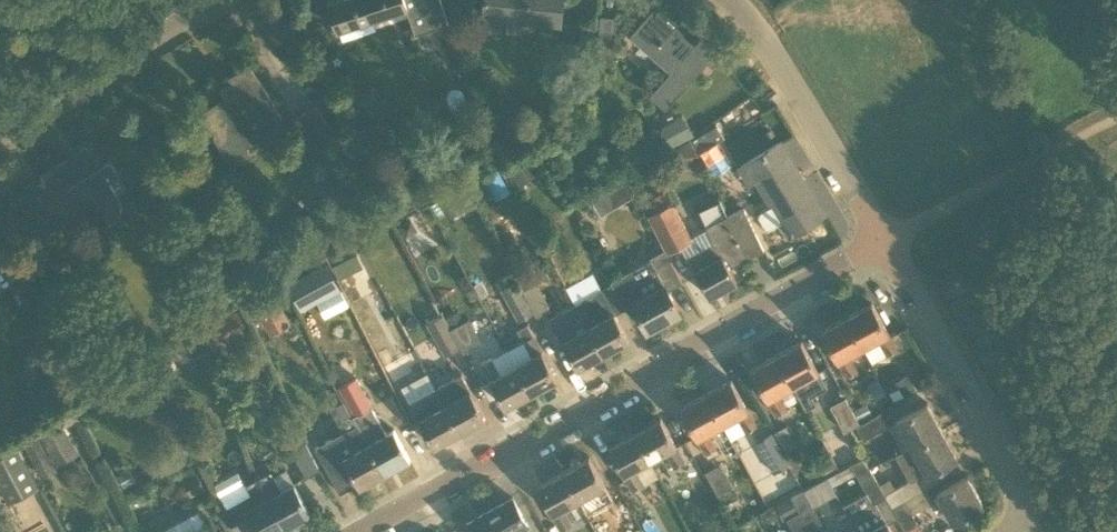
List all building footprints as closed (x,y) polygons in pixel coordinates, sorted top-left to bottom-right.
[(442,1),(442,0),(330,0),(329,1),(338,30),(408,7),(416,32),(448,21),(442,1)] [(485,1),(484,16),(507,18),(507,16),(561,21),(563,0),(485,0),(485,1)] [(666,107),(678,94),(716,51),(701,37),(694,44),(683,34),(684,33),(654,7),(630,34),(671,71),(651,94),(666,107)] [(613,60),(617,16),(600,15),(596,59),(613,60)] [(252,153),(244,140),(282,116),(250,63),(229,76),(238,91),(228,97),(226,95),(200,112),(233,165),(252,153)] [(717,124),(693,138),(700,150),(724,136),(724,135),(717,124)] [(780,141),(761,152),(741,165),(751,181),(757,177),(791,233),(824,213),(803,179),(799,182),(795,174),(799,172),(780,141)] [(111,159),(102,165),(89,144),(75,152),(78,156),(73,160),(70,155),(25,184),(39,206),(72,185),(87,210),(93,218),(98,222),(104,223),(112,223),(117,219),(120,215),(122,211),(122,206),(121,199),(117,191),(127,185),(111,159)] [(507,165),(519,184),(539,173),(526,153),(507,165)] [(604,190),(591,197),(600,214),(614,207),(604,190)] [(648,215),(666,248),(667,251),(692,238),(672,201),(648,215)] [(748,257),(764,249),(744,207),(727,215),(748,257)] [(729,266),(748,257),(727,215),(706,225),(715,241),(687,256),(695,269),(709,295),(737,280),(729,266)] [(667,251),(666,248),(642,260),(647,269),(654,265),(657,270),(637,281),(631,269),(611,280),(625,306),(633,302),(648,329),(681,311),(669,289),(683,281),(667,251)] [(325,261),(302,274),(318,301),(341,288),(325,261)] [(522,289),(534,311),(549,304),(531,271),(519,278),(525,287),(522,289)] [(534,311),(522,289),(516,279),(502,287),(519,319),(534,311)] [(630,339),(619,319),(602,288),(577,302),(589,325),(604,353),(630,339)] [(273,329),(290,318),(274,293),(257,304),(273,329)] [(878,339),(886,354),(898,348),(872,301),(847,315),(864,346),(878,339)] [(441,315),(429,321),(446,352),(458,346),(441,315)] [(850,354),(864,346),(847,315),(821,329),(847,376),(859,369),(850,354)] [(604,353),(589,325),(573,334),(563,317),(553,322),(577,367),(604,353)] [(457,333),(464,345),(476,338),(469,326),(457,333)] [(558,378),(547,358),(534,334),(523,340),(532,356),(516,365),(532,392),(558,378)] [(826,384),(812,359),(802,340),(776,354),(792,382),(806,375),(814,390),(826,384)] [(778,390),(792,382),(776,354),(751,368),(775,412),(787,405),(778,390)] [(532,392),(516,365),(502,373),(493,357),(482,363),(506,406),(532,392)] [(436,387),(460,431),(486,417),(462,373),(436,387)] [(369,442),(385,472),(410,458),(394,429),(386,433),(370,405),(355,377),(338,386),(354,415),(369,442)] [(756,422),(742,398),(731,378),(706,392),(722,421),(735,413),(744,429),(756,422)] [(434,445),(460,431),(436,387),(410,401),(434,445)] [(708,428),(722,421),(706,392),(681,406),(705,450),(716,444),(708,428)] [(856,424),(859,422),(853,411),(845,397),(830,405),(844,430),(856,424)] [(911,445),(942,428),(927,401),(896,418),(911,445)] [(866,404),(853,411),(859,422),(872,415),(866,404)] [(859,422),(856,424),(863,437),(888,424),(880,411),(872,415),(859,422)] [(56,412),(34,423),(57,465),(79,453),(56,412)] [(359,486),(385,472),(369,442),(354,415),(352,415),(357,424),(316,446),(340,492),(357,482),(359,486)] [(685,461),(671,435),(661,417),(635,431),(651,459),(665,452),(674,467),(685,461)] [(796,443),(785,424),(774,431),(785,450),(796,443)] [(921,475),(938,466),(957,455),(942,428),(911,445),(896,453),(910,479),(896,487),(890,477),(880,483),(887,495),(886,496),(891,504),(926,485),(921,475)] [(55,470),(36,430),(22,438),(41,477),(55,470)] [(636,467),(651,459),(635,431),(609,445),(633,489),(645,483),(636,467)] [(788,462),(772,433),(756,442),(773,471),(788,462)] [(9,501),(38,486),(12,437),(0,443),(0,485),(9,501)] [(291,449),(306,476),(320,469),(306,441),(291,449)] [(614,500),(600,476),(590,456),(564,470),(579,499),(593,491),(602,506),(614,500)] [(880,483),(871,466),(863,456),(851,463),(866,490),(843,503),(859,531),(893,531),(876,501),(886,496),(887,495),(880,483)] [(720,462),(705,471),(718,494),(733,485),(720,462)] [(256,469),(285,526),(310,512),(294,483),(280,491),(265,463),(256,469)] [(117,474),(125,487),(137,480),(130,467),(117,474)] [(285,526),(256,469),(243,476),(254,496),(241,503),(240,501),(225,509),(227,514),(237,531),(241,531),(252,526),(255,531),(274,531),(285,526)] [(565,507),(579,499),(564,470),(537,485),(562,529),(573,522),(565,507)] [(197,473),(182,481),(190,495),(205,488),(197,473)] [(937,492),(941,500),(952,519),(983,502),(968,475),(937,492)] [(919,523),(913,513),(935,501),(926,485),(891,504),(905,530),(919,523)] [(812,504),(804,488),(792,495),(800,510),(812,531),(820,531),(826,528),(812,504)] [(524,516),(513,497),(467,522),(472,531),(512,531),(528,523),(524,516)] [(800,510),(787,518),(795,531),(812,531),(800,510)] [(207,524),(191,531),(211,531),(207,524)]
